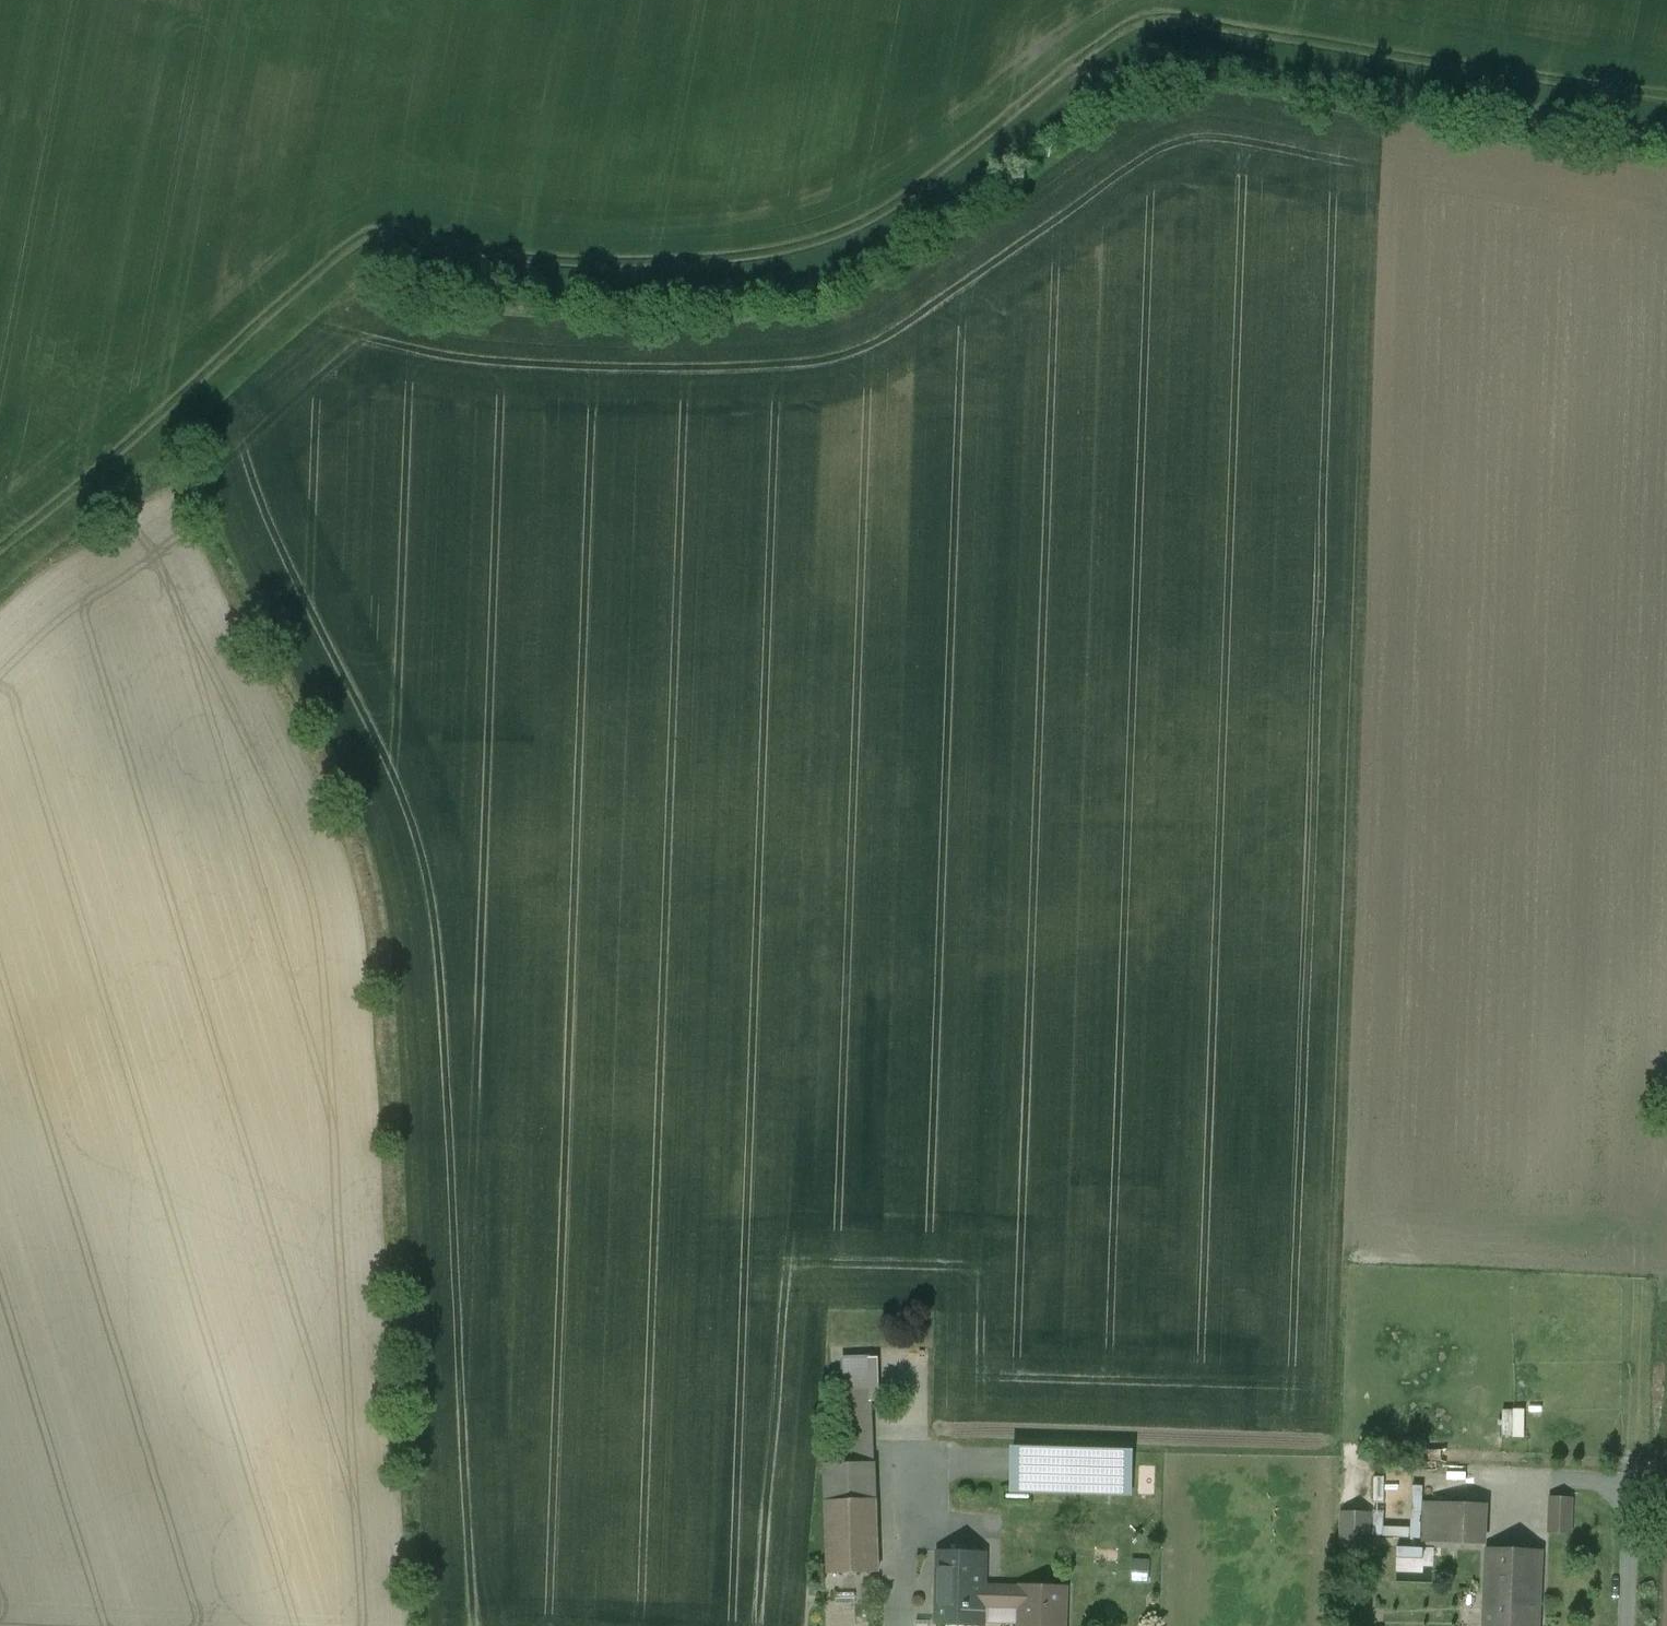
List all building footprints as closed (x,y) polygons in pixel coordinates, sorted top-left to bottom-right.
[(872,1357),(845,1358),(848,1463),(825,1464),(828,1573),(879,1571),(872,1357)] [(1526,1437),(1526,1409),(1505,1408),(1505,1437),(1526,1437)] [(1107,1462),(934,1457),(933,1486),(1106,1491),(1107,1462)] [(1576,1532),(1576,1496),(1550,1496),(1550,1532),(1576,1532)] [(1481,1504),(1426,1502),(1425,1539),(1481,1541),(1483,1503),(1481,1503),(1481,1504)] [(1411,1536),(1422,1537),(1424,1512),(1413,1511),(1411,1536)] [(1370,1526),(1344,1526),(1344,1543),(1370,1543),(1370,1526)] [(1488,1550),(1485,1625),(1539,1625),(1542,1552),(1488,1550)] [(1021,1586),(1021,1587),(984,1586),(985,1555),(940,1553),(938,1621),(983,1622),(983,1605),(1020,1606),(1020,1625),(1066,1625),(1067,1588),(1021,1586)] [(1151,1581),(1152,1559),(1134,1559),(1133,1580),(1151,1581)]
